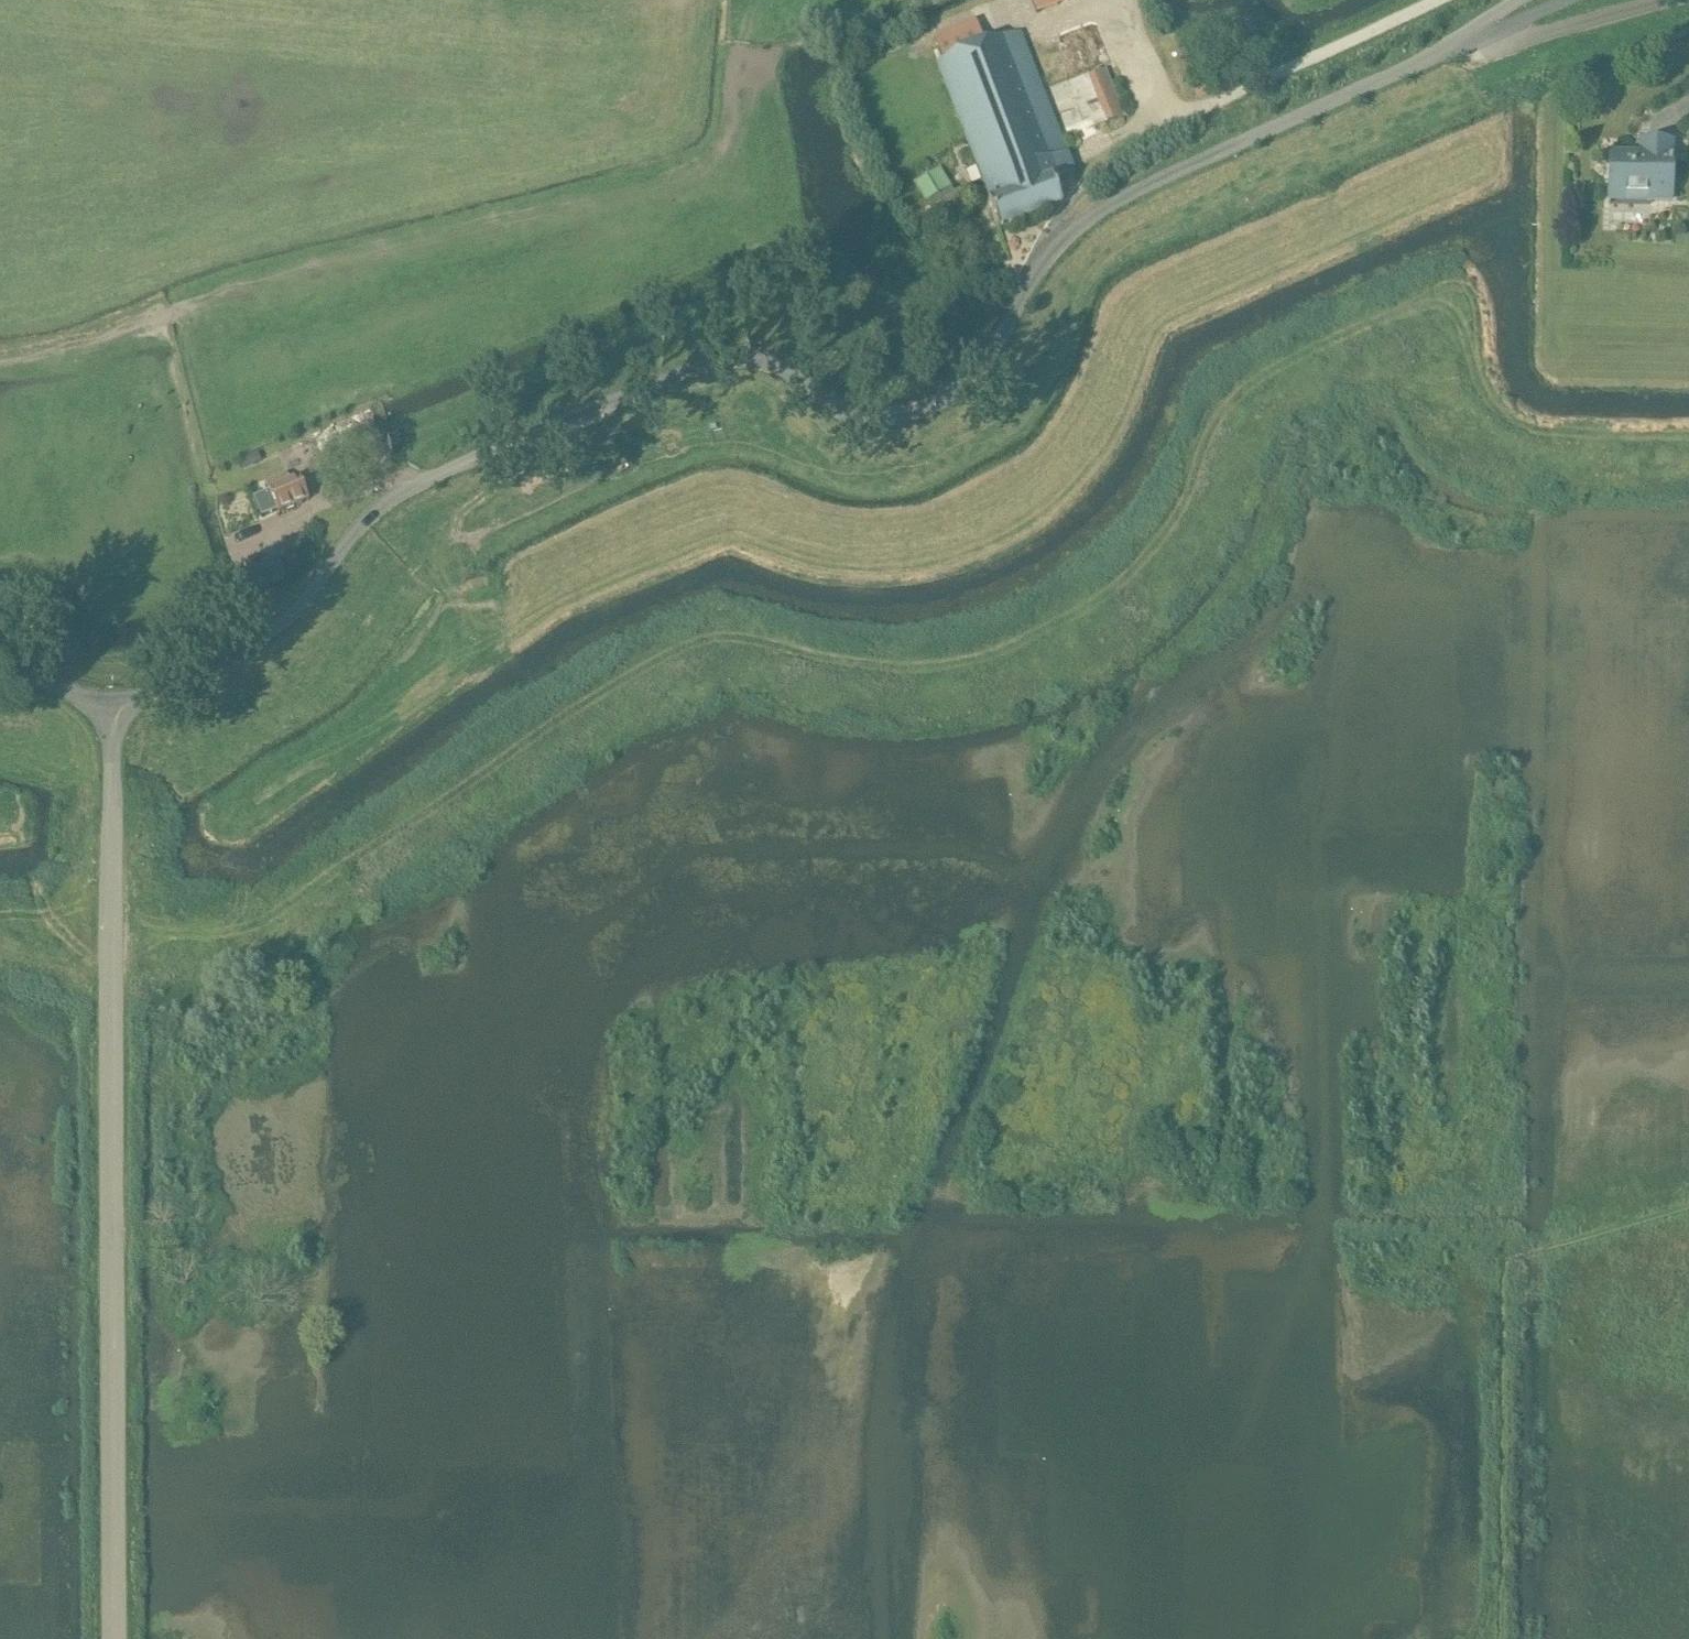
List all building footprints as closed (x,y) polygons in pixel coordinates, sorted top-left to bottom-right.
[(1041,20),(1087,0),(1033,0),(1041,20)] [(991,202),(1051,180),(1074,172),(1019,32),(986,45),(976,20),(935,36),(944,61),(938,63),(991,202)] [(1126,113),(1103,63),(1088,71),(1111,120),(1126,113)] [(1671,201),(1672,142),(1650,142),(1650,156),(1610,155),(1609,203),(1611,203),(1611,195),(1648,195),(1648,200),(1671,201)] [(1005,225),(1060,204),(1051,180),(991,202),(986,204),(995,229),(1005,225)] [(937,197),(911,213),(921,231),(962,206),(951,188),(950,189),(937,197)] [(388,437),(343,454),(349,469),(394,452),(388,437)] [(278,513),(310,500),(301,479),(291,483),(287,474),(266,483),(269,491),(253,498),(261,517),(278,511),(278,513)]
